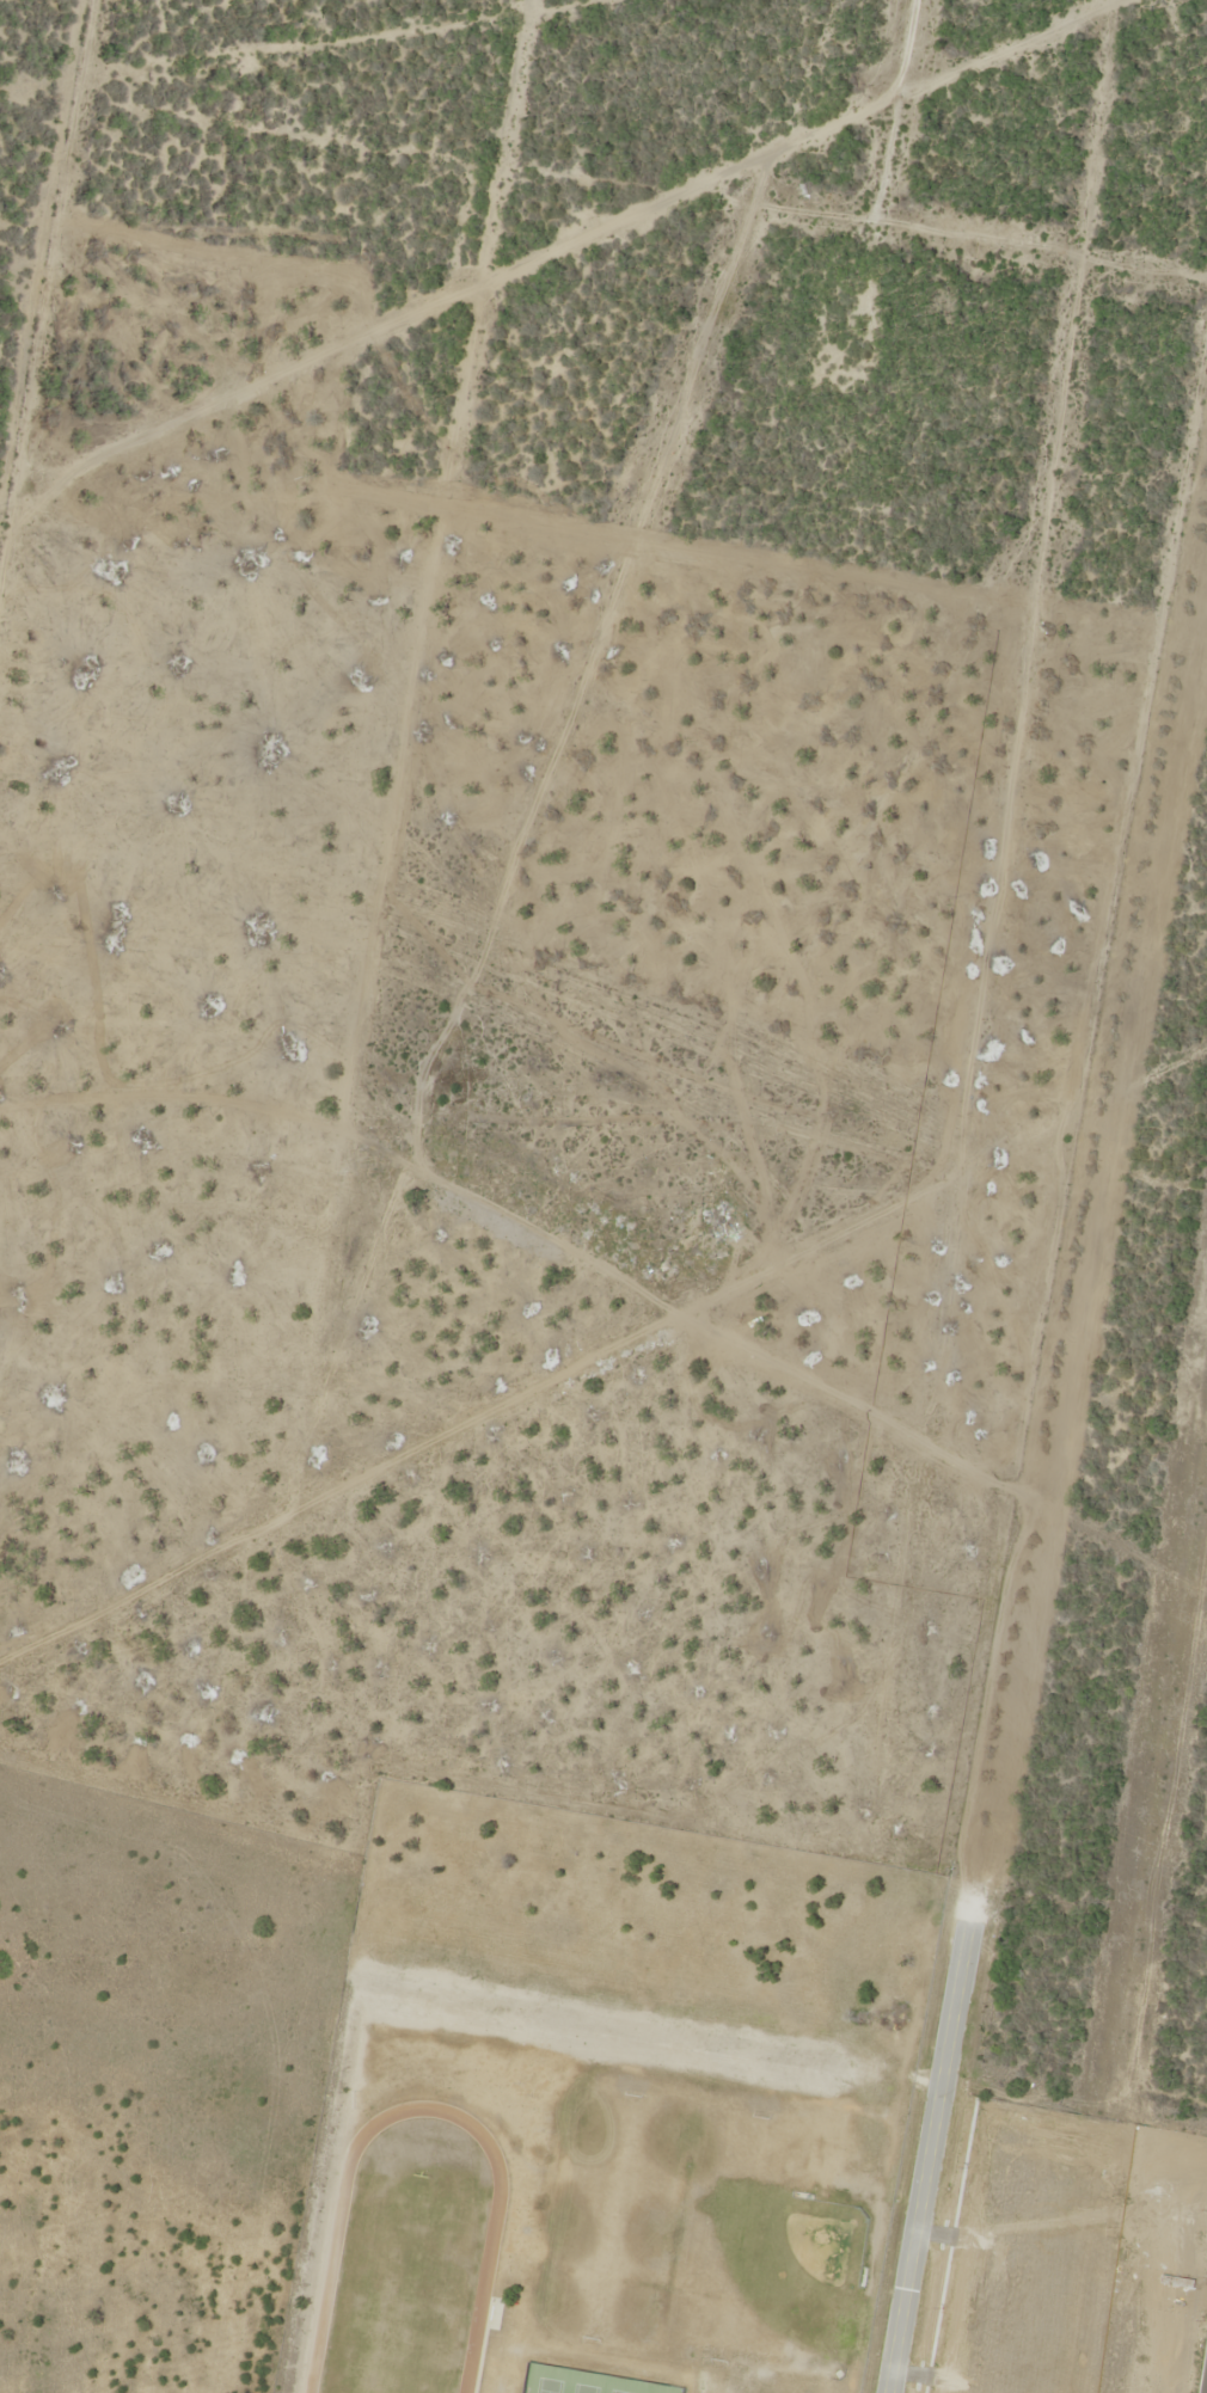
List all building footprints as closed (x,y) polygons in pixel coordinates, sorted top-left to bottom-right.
[(760,2390),(763,2379),(738,2372),(735,2382),(760,2390)]
